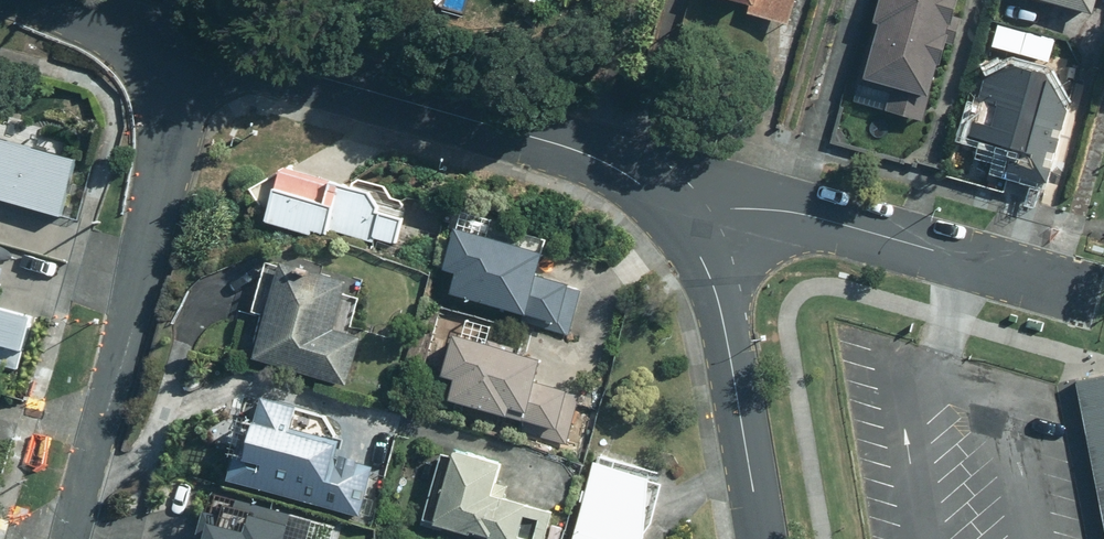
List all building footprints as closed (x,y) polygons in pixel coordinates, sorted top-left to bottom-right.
[(786,24),(793,0),(705,0),(786,24)] [(858,82),(893,91),(887,113),(922,122),(955,0),(880,0),(858,82)] [(1090,15),(1094,0),(1037,0),(1090,15)] [(1012,149),(1004,176),(1043,187),(1071,84),(991,62),(970,138),(1012,149)] [(0,141),(0,201),(55,216),(70,159),(0,141)] [(402,220),(368,210),(372,196),(276,169),(261,222),(308,235),(309,230),(326,235),(328,228),(395,247),(402,220)] [(438,268),(453,272),(446,297),(565,333),(578,290),(533,277),(539,256),(450,229),(438,268)] [(343,282),(276,263),(248,359),(344,387),(358,339),(329,331),(343,282)] [(15,371),(30,316),(0,308),(0,367),(15,371)] [(451,379),(445,401),(566,437),(579,395),(531,381),(536,361),(450,335),(438,375),(451,379)] [(1068,381),(1103,538),(1103,373),(1068,381)] [(355,516),(368,469),(338,461),(341,450),(284,436),(291,409),(257,400),(250,427),(241,425),(226,484),(355,516)] [(548,513),(489,496),(498,466),(449,452),(441,483),(433,481),(421,525),(470,538),(541,538),(548,513)] [(639,537),(645,480),(590,463),(570,538),(638,538),(639,537)] [(285,512),(232,498),(226,520),(202,514),(195,538),(278,538),(285,512)]
